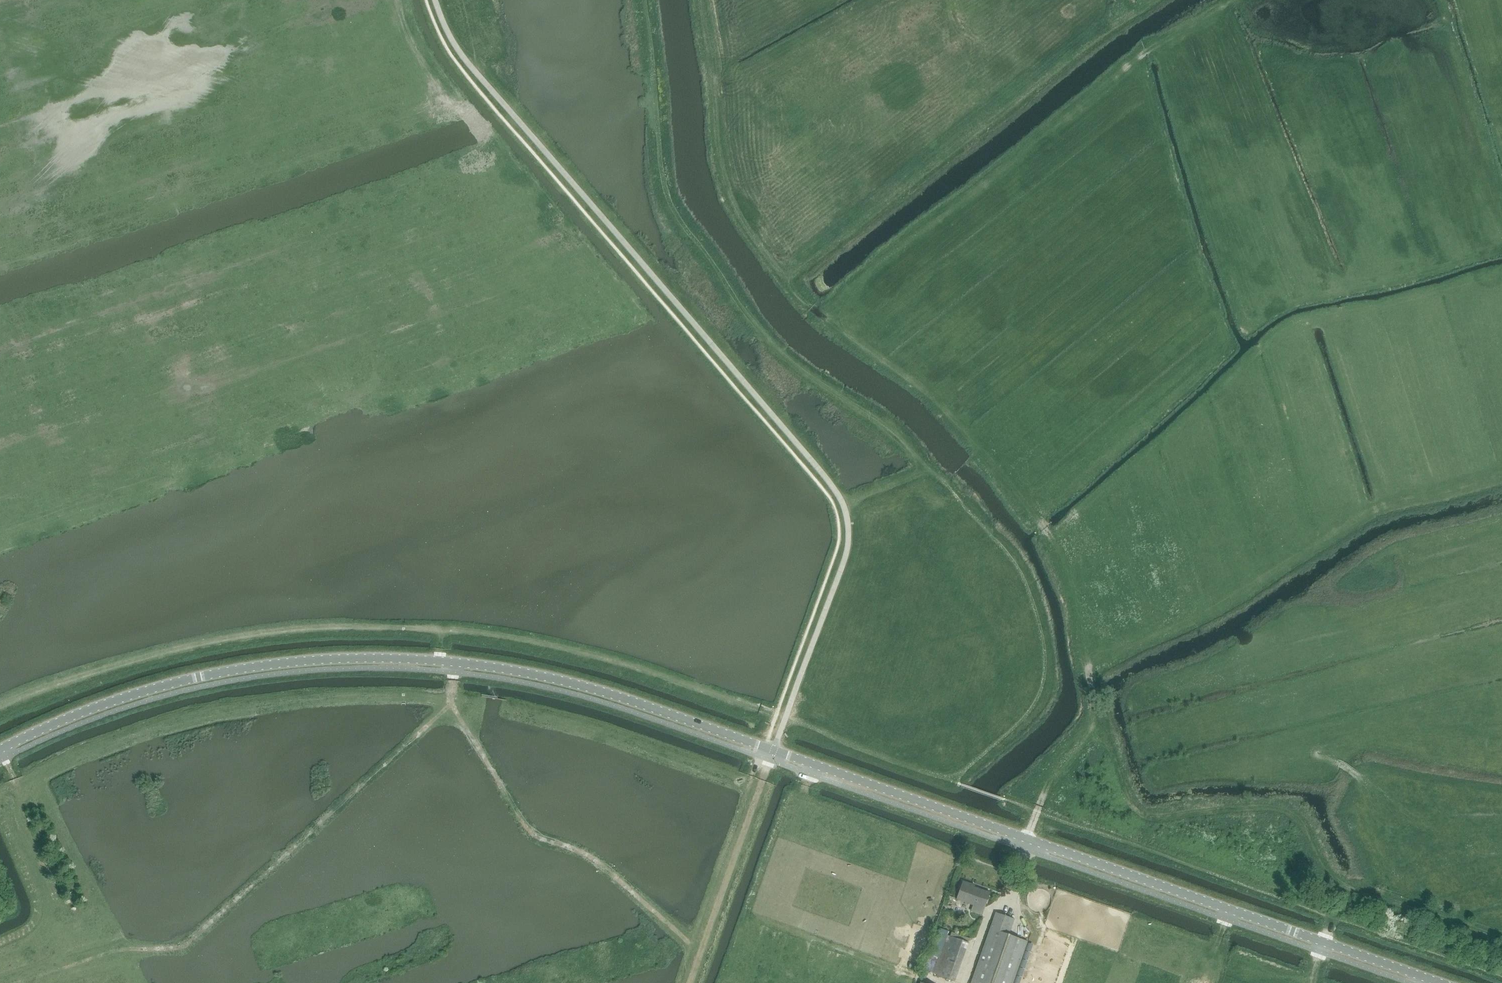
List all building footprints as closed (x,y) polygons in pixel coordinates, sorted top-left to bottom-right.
[(973,906),(970,912),(982,916),(990,893),(970,886),(971,885),(962,881),(956,900),(973,906)] [(971,982),(1013,982),(1028,942),(1026,941),(1009,935),(1014,919),(1005,916),(995,913),(971,982)] [(938,934),(925,972),(954,982),(967,944),(938,934)]
